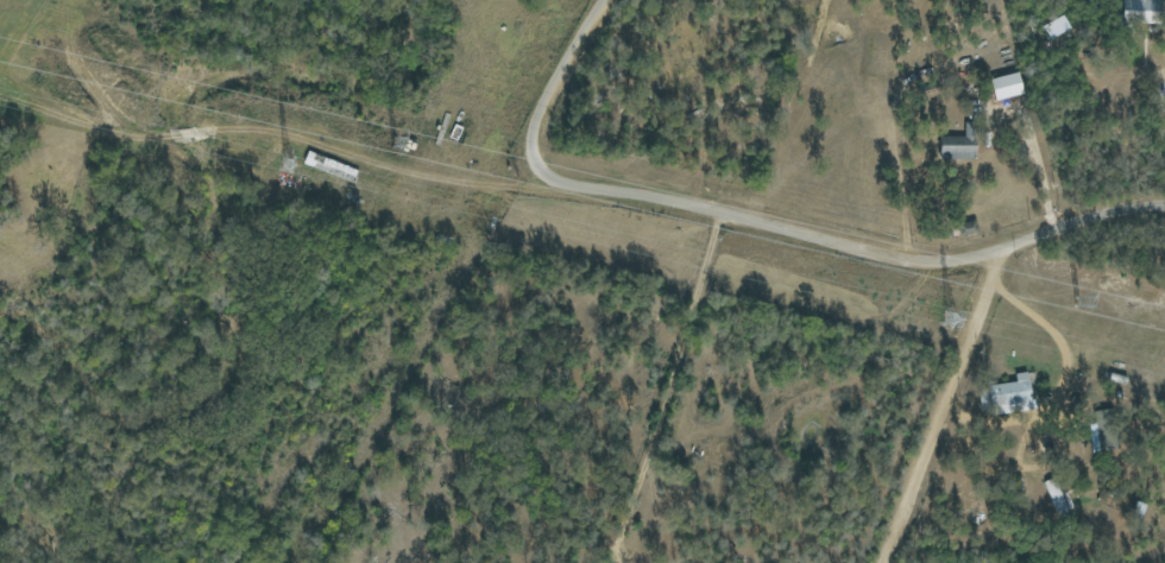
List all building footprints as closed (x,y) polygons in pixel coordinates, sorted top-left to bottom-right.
[(1159,21),(1160,0),(1123,0),(1122,21),(1159,21)] [(1070,29),(1063,14),(1042,26),(1049,40),(1070,29)] [(1024,94),(1018,72),(991,80),(997,101),(1024,94)] [(940,160),(976,161),(977,123),(964,122),(964,137),(941,136),(940,160)] [(1016,382),(989,385),(993,415),(1023,411),(1022,403),(1032,402),(1028,372),(1015,374),(1016,382)] [(1097,451),(1117,450),(1115,409),(1094,410),(1097,451)] [(1071,510),(1064,493),(1061,494),(1054,478),(1042,483),(1056,517),(1071,510)]
